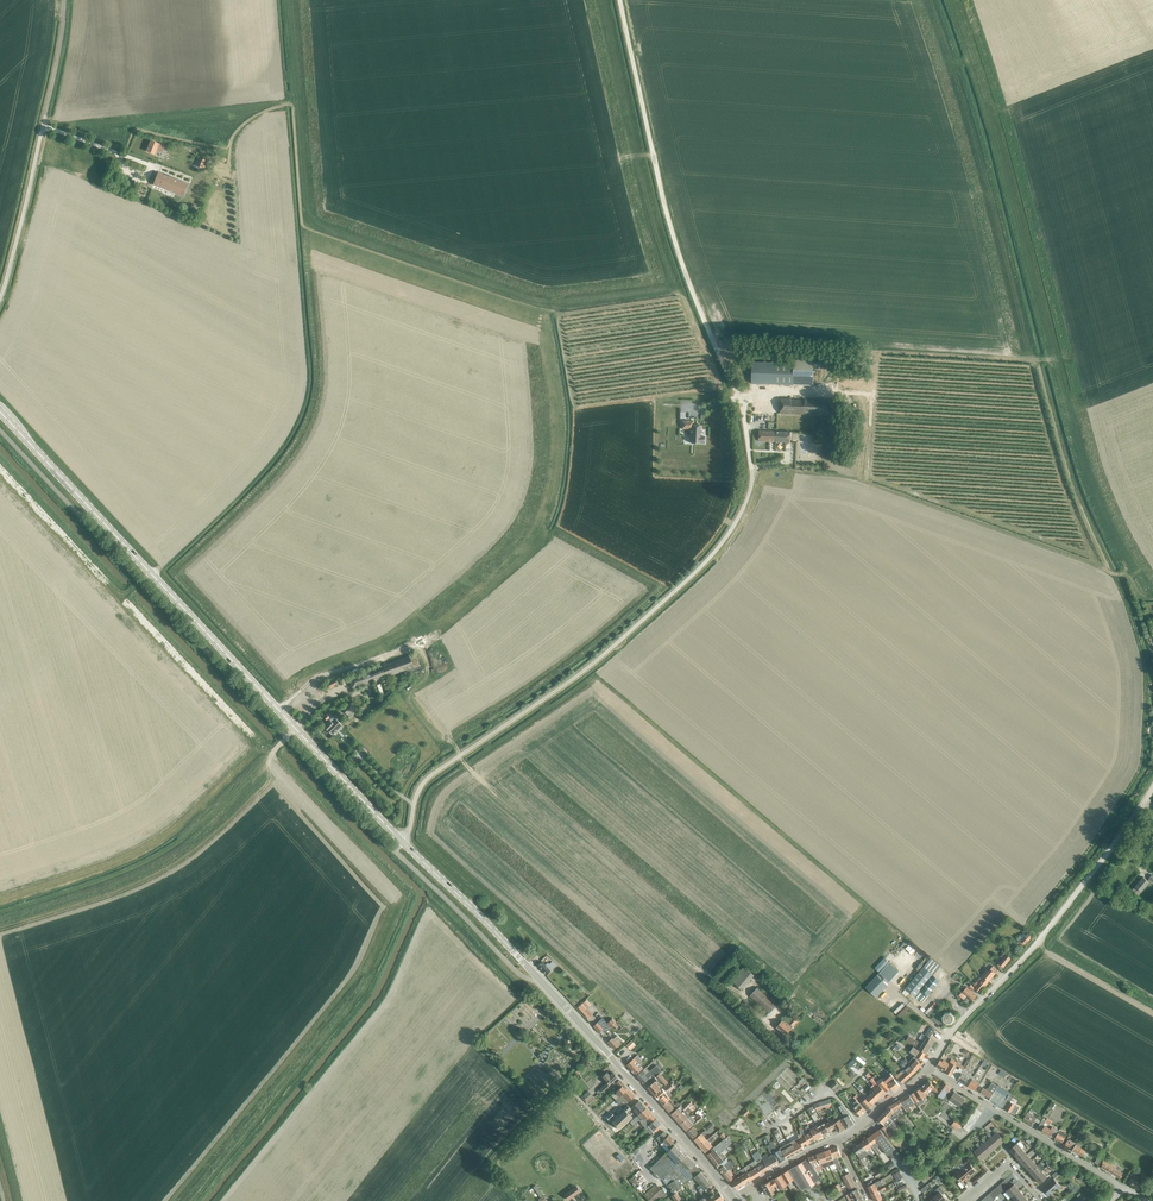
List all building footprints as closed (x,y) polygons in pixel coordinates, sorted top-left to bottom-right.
[(163,152),(165,146),(159,144),(159,143),(151,140),(147,151),(154,155),(156,150),(163,152)] [(183,197),(188,184),(158,172),(153,185),(183,197)] [(814,360),(794,360),(794,363),(752,362),(751,384),(813,385),(814,360)] [(834,415),(834,400),(781,399),(780,413),(834,415)] [(691,435),(691,443),(700,443),(704,444),(705,437),(700,436),(700,425),(693,424),(694,421),(681,421),(681,429),(689,429),(689,435),(691,435)] [(759,431),(759,437),(759,441),(790,442),(790,431),(762,430),(762,431),(759,431)] [(353,690),(420,665),(415,653),(348,677),(353,690)] [(327,690),(340,683),(337,677),(324,684),(327,690)] [(350,718),(357,711),(349,703),(342,710),(350,718)] [(332,735),(342,725),(335,718),(338,716),(335,713),(333,716),(329,712),(324,717),(329,722),(323,727),(332,735)] [(1132,890),(1138,895),(1148,884),(1150,885),(1152,883),(1152,884),(1152,876),(1151,875),(1149,878),(1147,880),(1143,877),(1132,890)] [(1024,946),(1032,937),(1028,933),(1025,931),(1017,939),(1024,946)] [(1011,958),(1006,954),(1005,952),(1001,957),(1003,958),(997,965),(1002,969),(1011,958)] [(889,962),(885,958),(875,968),(879,972),(889,962)] [(546,975),(556,966),(552,961),(549,964),(548,963),(545,965),(542,962),(538,966),(546,975)] [(923,966),(905,988),(922,1002),(940,980),(933,975),(923,966)] [(987,970),(982,976),(988,981),(998,970),(993,966),(988,971),(987,970)] [(741,988),(753,974),(746,967),(733,981),(741,988)] [(866,986),(876,996),(890,982),(879,973),(866,986)] [(982,976),(981,975),(974,985),(976,986),(975,988),(974,988),(975,988),(979,992),(988,981),(982,976)] [(972,1000),(976,996),(966,987),(965,989),(962,986),(958,990),(961,992),(959,995),(964,999),(967,996),(972,1000)] [(770,1013),(777,1004),(775,1003),(776,1001),(771,996),(770,998),(757,987),(750,996),(770,1013)] [(586,1000),(582,1004),(587,1009),(591,1005),(586,1000)] [(907,1006),(897,1015),(900,1018),(909,1009),(907,1006)] [(930,1007),(925,1013),(929,1016),(934,1011),(930,1007)] [(793,1026),(799,1019),(790,1011),(788,1014),(792,1018),(790,1021),(789,1020),(786,1022),(783,1020),(776,1027),(786,1035),(792,1028),(789,1025),(789,1024),(791,1026),(792,1024),(793,1026)] [(955,1021),(955,1020),(955,1015),(954,1014),(951,1011),(950,1011),(946,1012),(945,1011),(944,1012),(942,1015),(941,1016),(942,1021),(942,1022),(946,1024),(946,1025),(947,1025),(951,1024),(952,1024),(955,1021)] [(936,1014),(932,1019),(940,1025),(942,1022),(942,1021),(941,1016),(940,1018),(936,1014)] [(600,1020),(593,1026),(599,1032),(602,1030),(604,1033),(616,1022),(612,1018),(607,1022),(607,1023),(602,1018),(600,1020)] [(917,1047),(926,1053),(934,1040),(925,1035),(922,1034),(919,1038),(922,1040),(917,1047)] [(613,1039),(612,1038),(607,1042),(614,1049),(616,1046),(618,1047),(623,1042),(617,1035),(613,1039)] [(912,1038),(909,1042),(916,1047),(919,1042),(912,1038)] [(629,1049),(634,1044),(631,1041),(626,1045),(629,1049)] [(913,1046),(909,1052),(914,1056),(915,1055),(922,1060),(926,1053),(917,1047),(916,1048),(913,1046)] [(638,1055),(627,1065),(636,1074),(640,1071),(643,1068),(640,1064),(641,1062),(640,1061),(642,1060),(640,1057),(638,1055)] [(914,1056),(909,1062),(910,1063),(916,1070),(922,1065),(922,1064),(924,1062),(922,1060),(915,1055),(914,1056)] [(950,1076),(955,1069),(956,1066),(950,1062),(949,1063),(943,1060),(942,1061),(940,1060),(936,1066),(941,1069),(942,1070),(943,1070),(944,1071),(945,1071),(946,1072),(945,1073),(950,1076)] [(910,1063),(904,1069),(906,1071),(911,1076),(916,1070),(910,1063)] [(650,1071),(649,1071),(652,1074),(655,1077),(659,1073),(660,1073),(662,1071),(657,1066),(656,1065),(650,1071)] [(643,1069),(637,1075),(644,1083),(649,1079),(648,1078),(652,1074),(649,1071),(650,1071),(646,1067),(643,1069)] [(955,1069),(950,1076),(957,1080),(963,1070),(959,1067),(957,1070),(955,1069)] [(972,1079),(974,1076),(970,1074),(968,1077),(967,1076),(968,1074),(967,1072),(963,1070),(957,1080),(964,1084),(967,1079),(970,1082),(972,1079)] [(911,1076),(906,1071),(905,1072),(904,1073),(903,1072),(903,1073),(902,1073),(901,1072),(895,1077),(898,1079),(899,1079),(903,1083),(911,1076)] [(599,1089),(597,1091),(599,1093),(601,1092),(611,1082),(617,1077),(612,1072),(609,1075),(606,1072),(601,1077),(604,1080),(606,1083),(606,1084),(605,1083),(599,1089)] [(659,1073),(655,1077),(657,1080),(658,1079),(661,1082),(662,1082),(665,1085),(668,1083),(660,1073),(659,1073)] [(868,1073),(866,1075),(874,1084),(877,1087),(879,1085),(876,1081),(874,1079),(872,1077),(868,1073)] [(890,1073),(883,1079),(887,1084),(890,1088),(894,1091),(900,1086),(894,1079),(895,1078),(890,1073)] [(617,1077),(611,1082),(616,1087),(613,1091),(614,1092),(623,1084),(617,1077)] [(883,1079),(882,1078),(876,1081),(879,1085),(886,1092),(887,1092),(889,1090),(889,1089),(890,1088),(887,1084),(883,1079)] [(972,1079),(970,1082),(967,1086),(974,1091),(979,1083),(972,1079)] [(944,1099),(949,1091),(952,1087),(944,1082),(938,1090),(934,1086),(935,1086),(928,1080),(921,1088),(923,1091),(927,1094),(932,1089),(936,1093),(944,1099)] [(655,1095),(661,1089),(655,1081),(648,1087),(655,1095)] [(836,1092),(842,1087),(839,1085),(835,1081),(830,1085),(836,1092)] [(983,1088),(980,1092),(990,1098),(995,1090),(997,1086),(992,1082),(988,1088),(987,1087),(986,1089),(983,1088)] [(661,1089),(655,1095),(659,1099),(666,1093),(667,1092),(668,1091),(675,1085),(673,1083),(665,1090),(665,1091),(662,1088),(661,1089)] [(623,1084),(614,1092),(611,1095),(615,1099),(619,1096),(620,1094),(627,1088),(623,1084)] [(874,1084),(871,1087),(874,1090),(881,1097),(886,1092),(879,1085),(877,1087),(874,1084)] [(917,1090),(910,1095),(913,1101),(914,1101),(918,1106),(925,1102),(922,1098),(927,1095),(927,1094),(923,1091),(921,1088),(920,1088),(919,1087),(917,1089),(917,1090)] [(619,1096),(615,1099),(619,1104),(623,1100),(626,1103),(627,1102),(634,1096),(627,1088),(620,1094),(619,1096)] [(881,1097),(874,1090),(867,1096),(865,1093),(864,1095),(865,1096),(873,1104),(881,1097)] [(990,1098),(989,1099),(989,1100),(996,1104),(999,1106),(1001,1107),(1006,1099),(1007,1097),(1010,1093),(1006,1091),(1004,1095),(1002,1094),(998,1092),(995,1090),(990,1098)] [(587,1091),(581,1096),(586,1101),(592,1096),(587,1091)] [(663,1105),(670,1099),(670,1098),(672,1095),(668,1091),(667,1092),(666,1093),(659,1099),(663,1105)] [(953,1094),(949,1091),(944,1099),(948,1102),(950,1099),(960,1106),(965,1099),(954,1092),(953,1094)] [(909,1094),(899,1100),(902,1105),(908,1113),(912,1110),(909,1106),(915,1103),(913,1101),(910,1095),(909,1094)] [(860,1101),(859,1102),(859,1103),(866,1110),(873,1104),(865,1096),(860,1101)] [(1009,1096),(1002,1107),(1015,1115),(1020,1108),(1011,1103),(1013,1098),(1009,1096)] [(675,1105),(670,1099),(663,1105),(670,1112),(671,1113),(675,1109),(678,1106),(677,1106),(680,1104),(678,1102),(675,1105)] [(819,1102),(822,1109),(832,1106),(830,1101),(829,1099),(819,1102)] [(638,1115),(645,1108),(638,1100),(631,1107),(638,1114),(638,1115)] [(856,1100),(853,1103),(856,1106),(854,1108),(861,1116),(866,1110),(859,1102),(858,1101),(856,1100)] [(902,1105),(899,1100),(889,1106),(895,1112),(898,1114),(900,1116),(901,1119),(904,1116),(900,1112),(897,1108),(902,1105)] [(678,1107),(671,1114),(676,1118),(689,1106),(691,1105),(693,1103),(691,1101),(689,1103),(687,1104),(683,1108),(681,1105),(679,1108),(678,1107)] [(813,1104),(817,1111),(822,1109),(819,1102),(813,1104)] [(626,1112),(630,1108),(627,1104),(610,1120),(619,1129),(632,1117),(626,1112)] [(840,1120),(845,1129),(854,1124),(849,1115),(848,1113),(841,1105),(839,1107),(845,1117),(840,1120)] [(689,1106),(676,1118),(681,1125),(688,1118),(690,1116),(687,1112),(691,1108),(689,1106)] [(813,1106),(807,1109),(815,1121),(816,1124),(818,1123),(818,1121),(817,1120),(813,1114),(816,1112),(813,1106)] [(889,1106),(884,1112),(890,1118),(893,1120),(895,1123),(897,1125),(899,1127),(903,1123),(900,1120),(901,1119),(900,1116),(898,1114),(895,1112),(889,1106)] [(638,1115),(638,1114),(634,1118),(630,1122),(633,1125),(638,1120),(641,1122),(651,1113),(645,1108),(638,1115)] [(964,1126),(963,1128),(964,1129),(967,1131),(968,1132),(971,1127),(982,1112),(980,1111),(977,1109),(976,1108),(969,1118),(964,1126)] [(890,1118),(884,1112),(877,1118),(884,1126),(886,1127),(891,1122),(892,1123),(892,1124),(895,1127),(897,1125),(895,1123),(893,1120),(890,1118)] [(1031,1125),(1036,1118),(1032,1115),(1027,1112),(1023,1119),(1031,1125)] [(651,1113),(641,1122),(640,1123),(645,1128),(648,1126),(656,1119),(651,1113)] [(688,1118),(681,1125),(687,1131),(694,1124),(694,1125),(698,1122),(702,1118),(703,1118),(701,1115),(695,1120),(691,1116),(690,1116),(688,1118)] [(829,1117),(823,1120),(824,1123),(829,1131),(836,1127),(837,1127),(835,1122),(833,1123),(831,1120),(829,1117)] [(845,1129),(840,1120),(840,1119),(836,1121),(834,1118),(831,1120),(833,1123),(835,1122),(837,1127),(836,1127),(839,1133),(845,1129)] [(645,1128),(645,1129),(649,1133),(651,1131),(653,1133),(655,1131),(656,1132),(661,1127),(658,1125),(660,1123),(656,1119),(648,1126),(645,1128)] [(957,1130),(961,1125),(955,1121),(951,1125),(957,1130)] [(710,1131),(715,1126),(712,1122),(706,1127),(710,1131)] [(816,1124),(817,1125),(823,1135),(829,1131),(824,1123),(819,1125),(818,1123),(816,1124)] [(823,1135),(817,1125),(810,1130),(816,1139),(823,1135)] [(808,1126),(805,1127),(807,1131),(808,1131),(808,1133),(804,1135),(809,1143),(816,1139),(810,1130),(808,1126)] [(886,1127),(884,1126),(880,1129),(887,1139),(889,1138),(892,1136),(888,1130),(886,1127)] [(1055,1138),(1059,1131),(1052,1126),(1050,1129),(1044,1126),(1041,1131),(1050,1136),(1055,1138)] [(693,1138),(698,1134),(692,1127),(688,1132),(693,1138)] [(995,1133),(992,1137),(991,1137),(998,1146),(1004,1141),(997,1132),(998,1132),(994,1128),(992,1130),(995,1133)] [(880,1129),(867,1138),(873,1147),(878,1155),(880,1153),(878,1148),(877,1149),(876,1147),(880,1144),(887,1155),(895,1149),(887,1139),(880,1129)] [(705,1130),(694,1139),(700,1145),(707,1139),(704,1136),(708,1132),(705,1130)] [(801,1134),(798,1135),(800,1139),(803,1147),(809,1143),(804,1135),(803,1130),(800,1131),(801,1134)] [(657,1137),(656,1138),(661,1144),(660,1144),(667,1151),(674,1145),(672,1143),(674,1141),(669,1135),(667,1136),(664,1131),(659,1136),(657,1137)] [(1055,1138),(1054,1138),(1062,1143),(1067,1134),(1063,1132),(1063,1133),(1059,1131),(1055,1138)] [(990,1138),(986,1141),(985,1142),(993,1150),(998,1146),(991,1137),(992,1137),(989,1133),(987,1135),(990,1138)] [(786,1159),(780,1149),(775,1152),(775,1151),(777,1150),(769,1134),(765,1136),(769,1142),(769,1144),(779,1162),(786,1159)] [(707,1139),(700,1145),(705,1152),(713,1146),(709,1142),(714,1138),(712,1135),(707,1139)] [(719,1154),(726,1148),(732,1144),(728,1136),(719,1143),(711,1149),(713,1151),(708,1155),(717,1166),(719,1169),(728,1162),(726,1158),(723,1160),(719,1154)] [(799,1137),(788,1143),(794,1154),(803,1149),(803,1148),(803,1147),(799,1137)] [(873,1147),(867,1138),(861,1142),(868,1153),(870,1156),(873,1154),(870,1150),(871,1149),(873,1147)] [(984,1143),(980,1146),(980,1147),(987,1155),(993,1150),(985,1142),(986,1141),(983,1138),(981,1140),(984,1143)] [(1072,1149),(1077,1142),(1074,1141),(1074,1142),(1070,1139),(1069,1140),(1068,1140),(1065,1144),(1072,1149)] [(1017,1143),(1010,1149),(1015,1155),(1022,1149),(1022,1148),(1024,1146),(1020,1141),(1017,1143)] [(868,1153),(861,1142),(853,1147),(858,1155),(859,1156),(857,1157),(863,1167),(867,1164),(863,1158),(867,1155),(867,1154),(868,1153)] [(1077,1142),(1073,1149),(1072,1150),(1082,1156),(1085,1151),(1080,1148),(1082,1145),(1077,1142)] [(788,1143),(780,1148),(780,1149),(786,1159),(794,1154),(788,1143)] [(980,1147),(980,1146),(977,1143),(975,1144),(978,1148),(974,1152),(981,1160),(987,1155),(980,1147)] [(779,1162),(769,1144),(767,1146),(769,1149),(768,1149),(771,1154),(772,1154),(768,1157),(767,1154),(761,1156),(768,1169),(779,1162)] [(674,1145),(667,1151),(649,1168),(661,1180),(662,1179),(685,1157),(674,1145)] [(837,1146),(830,1149),(835,1163),(837,1167),(839,1170),(842,1169),(837,1158),(841,1156),(837,1146)] [(830,1149),(825,1151),(828,1161),(829,1165),(831,1169),(837,1167),(835,1163),(830,1149)] [(1027,1154),(1022,1149),(1015,1155),(1020,1161),(1027,1154)] [(758,1151),(752,1154),(755,1160),(757,1164),(762,1173),(768,1169),(761,1156),(758,1151)] [(825,1151),(817,1154),(820,1164),(823,1168),(829,1165),(828,1161),(825,1151)] [(808,1157),(808,1158),(816,1170),(817,1172),(823,1168),(820,1164),(817,1154),(808,1157)] [(1027,1154),(1020,1161),(1025,1166),(1032,1160),(1027,1154)] [(686,1156),(685,1157),(662,1179),(672,1192),(680,1187),(693,1177),(694,1177),(688,1170),(695,1165),(686,1156)] [(788,1170),(793,1180),(798,1187),(801,1190),(807,1187),(808,1188),(815,1184),(814,1182),(821,1178),(817,1172),(816,1170),(808,1158),(803,1161),(802,1162),(795,1166),(794,1167),(789,1170),(788,1170)] [(1115,1169),(1116,1166),(1104,1159),(1102,1163),(1103,1163),(1101,1167),(1119,1178),(1122,1173),(1115,1169)] [(728,1162),(719,1169),(723,1174),(726,1172),(730,1169),(733,1166),(733,1165),(730,1162),(730,1160),(728,1162)] [(762,1173),(757,1164),(755,1160),(744,1167),(748,1173),(752,1179),(762,1173)] [(1032,1160),(1025,1166),(1029,1172),(1037,1165),(1032,1160)] [(976,1171),(969,1163),(967,1161),(963,1164),(962,1163),(957,1167),(959,1169),(955,1172),(963,1182),(963,1181),(965,1183),(969,1180),(967,1178),(976,1171)] [(695,1165),(688,1170),(694,1177),(693,1177),(702,1187),(704,1190),(708,1195),(712,1200),(719,1200),(723,1198),(718,1190),(715,1186),(713,1188),(711,1184),(710,1184),(695,1165)] [(1042,1171),(1037,1165),(1029,1172),(1034,1178),(1042,1171)] [(748,1173),(744,1167),(737,1172),(740,1175),(745,1184),(752,1179),(748,1173)] [(730,1169),(726,1172),(723,1174),(729,1181),(731,1180),(732,1181),(737,1189),(745,1184),(740,1175),(738,1176),(736,1178),(732,1173),(733,1172),(730,1169)] [(1054,1178),(1061,1172),(1059,1169),(1052,1175),(1054,1178)] [(790,1182),(793,1180),(788,1170),(787,1170),(781,1174),(788,1184),(790,1189),(793,1187),(790,1182)] [(899,1171),(893,1174),(896,1180),(902,1177),(899,1171)] [(1042,1171),(1034,1178),(1040,1183),(1047,1177),(1042,1171)] [(844,1181),(851,1177),(849,1173),(842,1176),(844,1181)] [(778,1190),(788,1184),(781,1174),(774,1179),(778,1184),(775,1186),(778,1190)] [(633,1176),(629,1179),(632,1183),(634,1185),(639,1180),(637,1178),(636,1179),(633,1176)] [(853,1181),(851,1177),(844,1181),(846,1185),(853,1181)] [(774,1194),(775,1194),(773,1191),(775,1189),(774,1187),(775,1186),(778,1184),(774,1179),(774,1178),(763,1185),(768,1194),(769,1194),(770,1197),(774,1194)] [(1138,1190),(1141,1185),(1131,1178),(1128,1183),(1138,1190)] [(874,1183),(867,1186),(871,1194),(878,1190),(876,1187),(883,1183),(881,1179),(874,1183)] [(1042,1188),(1049,1195),(1059,1186),(1053,1179),(1042,1188)] [(853,1181),(846,1185),(848,1190),(855,1186),(853,1181)] [(548,1200),(536,1184),(533,1186),(541,1197),(538,1199),(540,1200),(548,1200)] [(643,1195),(649,1200),(656,1200),(662,1196),(663,1197),(665,1194),(655,1184),(643,1195)] [(1012,1196),(1019,1190),(1014,1184),(1007,1190),(1012,1196)] [(564,1194),(568,1200),(580,1191),(576,1186),(564,1194)] [(934,1197),(938,1200),(944,1200),(946,1199),(942,1195),(945,1192),(940,1186),(934,1191),(937,1194),(934,1197)] [(702,1187),(698,1190),(704,1198),(699,1200),(700,1200),(712,1200),(708,1195),(704,1190),(702,1187)] [(847,1195),(849,1200),(853,1200),(854,1200),(861,1196),(858,1189),(850,1193),(847,1195)] [(878,1190),(871,1194),(875,1200),(876,1200),(878,1200),(884,1200),(878,1190)] [(1019,1190),(1012,1196),(1016,1200),(1017,1200),(1024,1195),(1019,1190)] [(680,1199),(675,1192),(671,1196),(675,1200),(678,1200),(680,1199)]
